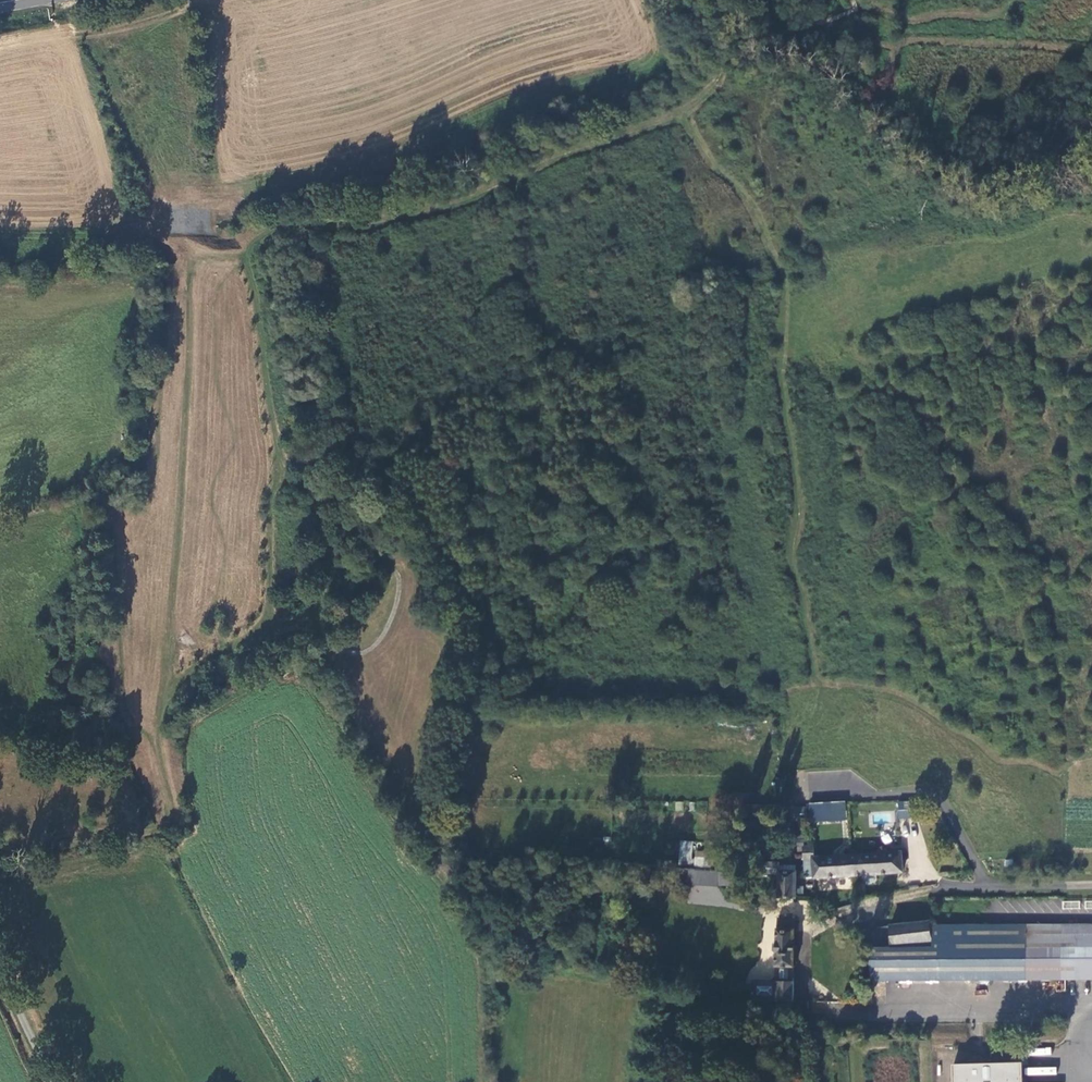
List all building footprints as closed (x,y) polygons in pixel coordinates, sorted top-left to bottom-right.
[(845,800),(806,803),(808,823),(846,819),(845,800)] [(679,841),(678,864),(692,865),(692,841),(679,841)] [(902,841),(813,847),(814,862),(816,878),(904,873),(902,841)] [(814,862),(813,847),(804,848),(805,863),(814,862)] [(693,866),(702,866),(702,855),(693,855),(693,866)] [(767,876),(780,877),(779,898),(797,899),(797,870),(782,870),(782,864),(767,864),(767,876)] [(678,884),(726,887),(727,872),(679,869),(678,884)] [(776,967),(794,967),(796,917),(778,917),(778,928),(777,928),(776,967)] [(909,981),(1065,981),(1091,980),(1091,924),(990,924),(932,924),(932,921),(890,925),(893,947),(872,947),(873,981),(909,981)] [(784,1002),(794,1003),(794,982),(794,967),(776,967),(776,977),(772,981),(752,979),(751,989),(751,1001),(784,1002)] [(952,1081),(1022,1081),(1022,1063),(952,1062),(952,1081)]
